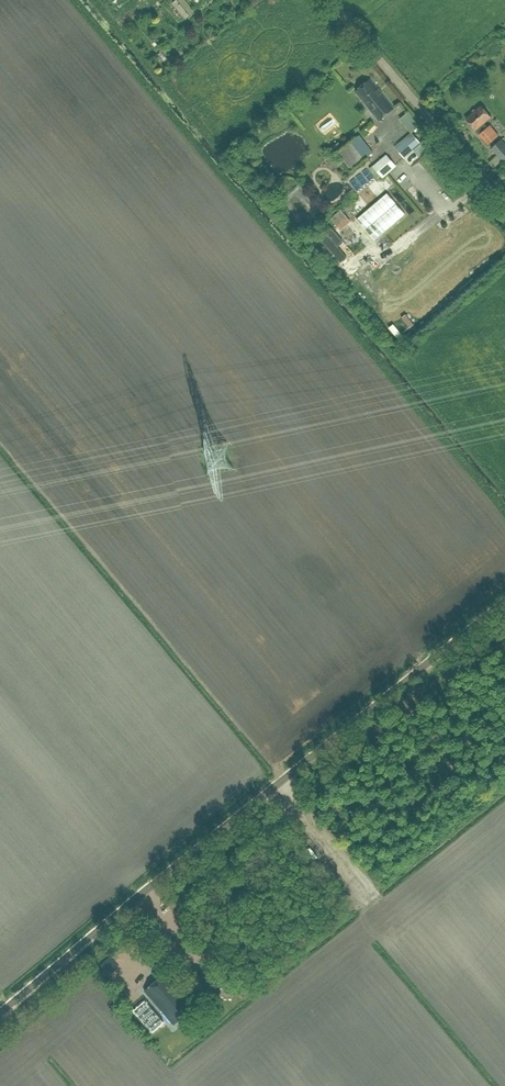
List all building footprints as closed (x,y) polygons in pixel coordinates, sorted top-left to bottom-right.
[(379,121),(394,109),(371,80),(356,92),(379,121)] [(466,120),(489,145),(499,136),(490,125),(488,127),(484,123),(491,117),(481,106),(466,120)] [(404,159),(421,145),(413,135),(396,149),(404,159)] [(349,164),(362,159),(354,140),(341,145),(349,164)] [(502,140),(492,149),(504,162),(504,161),(504,143),(502,140)] [(382,178),(395,167),(386,156),(373,167),(382,178)] [(363,185),(369,182),(365,172),(358,175),(363,185)] [(382,187),(380,185),(376,189),(370,183),(359,193),(370,204),(380,195),(377,191),(382,187)] [(405,214),(387,193),(357,218),(375,239),(405,214)] [(175,1024),(196,1006),(167,971),(145,990),(175,1024)] [(164,1040),(172,1046),(180,1036),(172,1030),(164,1040)]
